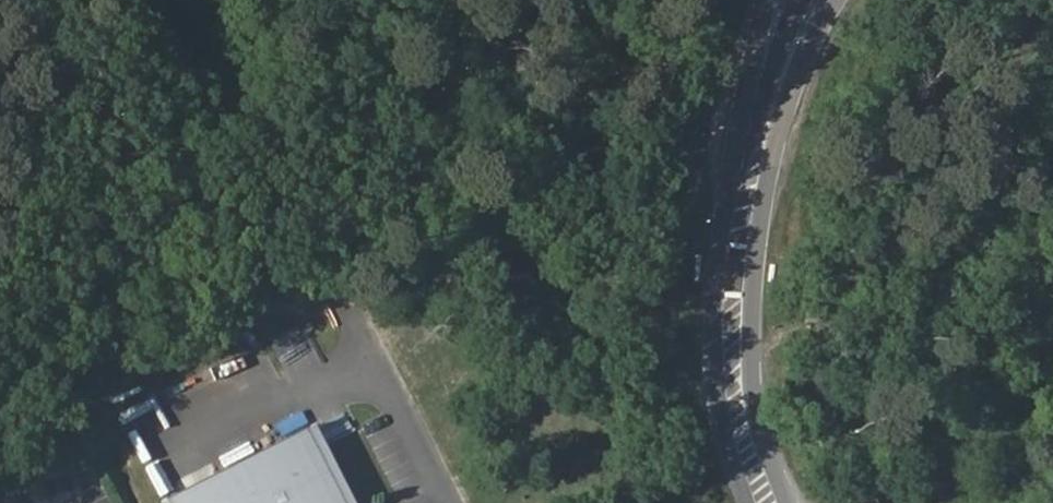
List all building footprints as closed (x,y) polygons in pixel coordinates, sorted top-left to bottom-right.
[(150,502),(323,502),(288,433),(213,471),(150,502)]
